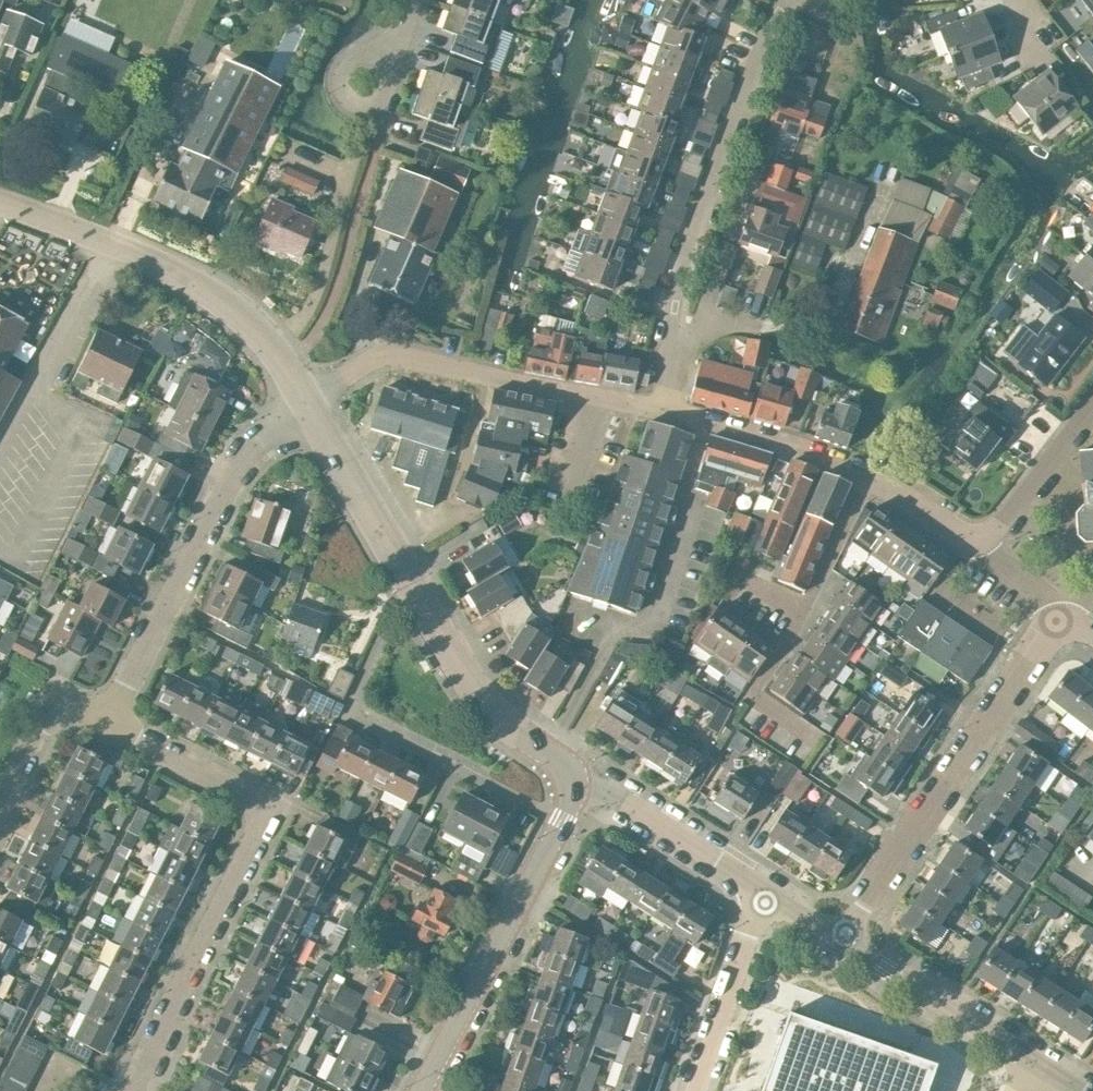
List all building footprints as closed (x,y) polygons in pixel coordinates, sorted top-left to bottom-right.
[(506,0),(453,0),(450,9),(490,24),(498,4),(504,6),(506,0)] [(663,3),(699,22),(705,11),(721,19),(731,0),(665,0),(663,3)] [(668,26),(660,47),(697,61),(705,40),(695,35),(699,22),(663,3),(654,20),(668,26)] [(490,24),(450,9),(441,31),(458,37),(449,56),(481,68),(486,69),(502,28),(490,24)] [(8,11),(0,29),(0,70),(6,72),(15,52),(30,59),(43,25),(8,11)] [(940,33),(948,55),(992,39),(983,15),(958,25),(953,13),(926,23),(931,37),(940,33)] [(623,17),(619,29),(629,33),(634,21),(623,17)] [(620,32),(615,45),(625,49),(630,35),(620,32)] [(117,99),(132,65),(62,34),(47,69),(51,71),(44,87),(65,97),(71,81),(90,90),(91,88),(117,99)] [(992,39),(948,55),(958,81),(963,79),(967,92),(995,81),(990,68),(1002,64),(992,39)] [(660,47),(652,68),(689,82),(697,61),(660,47)] [(473,89),(481,68),(449,56),(444,76),(427,70),(419,92),(460,106),(467,87),(473,89)] [(792,59),(771,120),(800,131),(807,113),(804,112),(809,100),(812,92),(816,80),(801,75),(805,64),(792,59)] [(279,87),(227,61),(184,147),(189,149),(180,169),(168,163),(152,200),(200,224),(218,188),(228,193),(237,175),(236,174),(279,87)] [(652,68),(645,89),(681,103),(689,82),(652,68)] [(717,77),(731,82),(734,74),(720,69),(717,77)] [(1079,108),(1051,72),(1015,101),(1043,136),(1079,108)] [(604,73),(600,85),(609,88),(613,77),(604,73)] [(90,108),(65,97),(44,87),(27,126),(73,146),(90,108)] [(637,110),(641,112),(673,124),(681,103),(645,89),(637,110)] [(460,106),(419,92),(411,114),(428,120),(420,141),(451,152),(454,143),(460,146),(473,111),(460,106)] [(807,113),(800,131),(819,138),(830,108),(809,100),(804,112),(807,113)] [(708,102),(704,111),(718,116),(721,107),(708,102)] [(718,116),(704,111),(701,119),(714,124),(718,116)] [(641,112),(634,132),(670,146),(678,126),(673,124),(641,112)] [(634,132),(626,153),(662,167),(670,146),(634,132)] [(692,143),(689,153),(702,158),(705,148),(692,143)] [(430,151),(418,147),(414,159),(426,163),(430,151)] [(626,153),(618,174),(655,188),(662,167),(626,153)] [(702,158),(689,153),(686,161),(699,166),(702,158)] [(460,193),(470,170),(439,156),(429,179),(460,193)] [(785,191),(792,171),(772,164),(765,184),(785,191)] [(945,239),(961,207),(965,209),(980,180),(955,166),(941,195),(930,189),(900,178),(892,200),(893,200),(878,228),(840,327),(878,342),(916,243),(925,229),(945,239)] [(799,167),(794,179),(809,184),(814,172),(799,167)] [(286,168),(280,180),(313,195),(318,182),(286,168)] [(389,234),(368,284),(411,304),(434,253),(429,251),(454,195),(397,170),(372,227),(389,234)] [(867,189),(825,173),(790,267),(813,276),(825,243),(844,250),(867,189)] [(618,174),(611,194),(644,207),(647,207),(655,188),(618,174)] [(677,185),(673,195),(686,199),(690,190),(677,185)] [(605,192),(597,213),(635,227),(643,206),(644,207),(611,194),(605,192)] [(686,199),(673,195),(670,203),(683,208),(686,199)] [(272,199),(253,241),(281,253),(282,251),(298,258),(315,222),(292,211),(293,209),(272,199)] [(785,258),(776,255),(779,246),(785,249),(791,233),(785,231),(785,230),(774,226),(778,216),(751,207),(739,243),(770,254),(765,267),(764,267),(755,292),(770,297),(785,258)] [(597,213),(590,234),(626,248),(635,227),(597,213)] [(1092,223),(1092,217),(1089,214),(1081,224),(1088,229),(1092,223)] [(661,227),(658,236),(671,241),(674,232),(661,227)] [(578,229),(570,251),(582,255),(618,269),(626,248),(590,234),(578,229)] [(671,241),(658,236),(654,245),(667,250),(671,241)] [(1084,256),(1092,263),(1092,244),(1084,256)] [(618,269),(582,255),(574,276),(610,291),(618,269)] [(1084,256),(1067,276),(1092,297),(1092,263),(1084,256)] [(645,269),(642,278),(655,283),(658,274),(645,269)] [(1038,270),(1021,292),(1051,315),(1068,293),(1038,270)] [(655,283),(642,278),(639,286),(652,291),(655,283)] [(954,310),(962,292),(938,281),(930,300),(954,310)] [(574,287),(571,298),(581,301),(585,291),(574,287)] [(591,296),(584,315),(602,322),(609,302),(591,296)] [(929,307),(921,325),(935,331),(939,322),(946,325),(948,318),(941,315),(942,313),(929,307)] [(496,312),(492,333),(510,336),(514,315),(503,313),(503,310),(493,308),(492,311),(496,312)] [(20,383),(3,373),(29,326),(0,310),(0,418),(20,383)] [(533,344),(550,348),(549,351),(530,347),(525,370),(564,379),(577,321),(540,313),(533,344)] [(1016,363),(1015,363),(1045,387),(1083,338),(1054,315),(1035,338),(1021,327),(1002,352),(1016,363)] [(570,380),(598,384),(603,353),(607,332),(577,327),(574,338),(582,339),(579,352),(575,351),(570,380)] [(157,330),(147,350),(160,356),(161,357),(171,336),(157,330)] [(98,333),(78,374),(103,387),(99,395),(118,404),(142,354),(98,333)] [(699,361),(689,400),(746,416),(752,394),(748,392),(751,380),(756,381),(758,367),(763,368),(767,341),(755,340),(746,338),(741,364),(744,365),(742,373),(699,361)] [(201,347),(223,365),(228,358),(214,347),(215,346),(207,339),(201,347)] [(603,353),(598,384),(632,390),(633,381),(645,384),(649,362),(603,353)] [(961,384),(979,399),(998,375),(979,361),(961,384)] [(763,382),(753,417),(782,425),(790,396),(808,401),(812,389),(818,374),(799,367),(790,390),(763,382)] [(179,383),(166,406),(177,412),(211,429),(229,394),(190,375),(184,372),(179,383)] [(812,389),(808,401),(823,406),(827,394),(812,389)] [(401,441),(449,455),(453,456),(466,418),(457,415),(457,414),(383,390),(371,431),(401,441)] [(521,441),(521,442),(546,448),(555,404),(494,392),(488,423),(501,426),(500,431),(506,432),(505,437),(521,441)] [(955,424),(938,445),(959,461),(963,455),(976,465),(978,463),(983,467),(993,454),(988,450),(996,439),(1004,446),(1014,432),(976,401),(957,425),(955,424)] [(813,436),(844,447),(857,411),(834,403),(831,412),(823,409),(813,436)] [(200,453),(211,429),(177,412),(168,431),(163,429),(155,445),(182,458),(188,447),(200,453)] [(585,556),(570,593),(637,613),(645,588),(652,590),(656,576),(649,573),(662,532),(665,521),(673,523),(677,509),(670,507),(671,502),(680,474),(693,435),(650,421),(637,460),(624,456),(615,485),(603,513),(592,541),(585,556)] [(535,475),(525,472),(528,462),(517,460),(521,442),(521,441),(505,437),(506,432),(500,431),(501,426),(488,423),(488,425),(481,423),(474,468),(470,468),(457,501),(491,513),(501,487),(511,490),(509,495),(524,501),(535,475)] [(125,430),(118,443),(147,458),(154,445),(125,430)] [(708,494),(705,505),(725,513),(732,495),(722,491),(725,479),(758,489),(770,456),(710,438),(697,482),(699,483),(696,491),(708,494)] [(433,509),(449,455),(401,441),(392,470),(407,475),(403,487),(419,492),(415,503),(433,509)] [(1077,535),(1085,542),(1092,542),(1092,451),(1082,451),(1085,505),(1077,511),(1077,535)] [(905,453),(900,460),(915,470),(920,462),(905,453)] [(155,459),(139,489),(173,506),(188,477),(155,459)] [(746,521),(735,545),(777,562),(814,472),(791,462),(762,526),(747,519),(746,521)] [(812,499),(837,510),(849,484),(824,473),(812,499)] [(173,506),(139,489),(125,516),(159,534),(173,506)] [(88,497),(81,511),(113,527),(120,513),(88,497)] [(812,499),(801,524),(826,535),(837,510),(812,499)] [(274,507),(255,500),(242,539),(253,542),(249,554),(280,565),(284,552),(279,550),(292,513),(277,508),(278,506),(274,505),(274,507)] [(864,507),(848,538),(851,540),(871,512),(864,507)] [(850,541),(869,555),(895,518),(888,513),(886,517),(873,508),(871,512),(851,540),(850,541)] [(498,524),(505,535),(521,526),(515,515),(498,524)] [(722,539),(735,545),(746,521),(732,515),(722,539)] [(869,555),(888,567),(910,534),(898,525),(900,522),(895,518),(869,555)] [(777,562),(768,582),(774,584),(773,586),(798,598),(803,587),(815,561),(826,535),(801,524),(789,549),(783,564),(777,562)] [(496,577),(497,577),(508,571),(491,544),(500,539),(493,527),(466,544),(473,555),(461,562),(476,587),(496,577)] [(119,530),(105,559),(139,576),(153,547),(119,530)] [(888,567),(906,580),(931,543),(925,539),(923,542),(910,534),(888,567)] [(578,536),(572,551),(585,556),(592,541),(578,536)] [(67,538),(60,553),(91,569),(99,554),(67,538)] [(937,547),(931,543),(906,580),(924,592),(947,559),(935,550),(937,547)] [(223,565),(211,588),(250,608),(261,586),(274,592),(280,580),(251,565),(245,576),(223,565)] [(50,576),(43,590),(53,595),(60,581),(50,576)] [(492,613),(498,624),(526,607),(520,597),(511,602),(497,577),(496,577),(476,587),(465,593),(480,620),(492,613)] [(2,599),(5,601),(13,586),(0,579),(0,604),(2,599)] [(836,594),(832,600),(870,626),(883,607),(849,583),(839,597),(836,594)] [(91,585),(79,608),(113,625),(125,602),(91,585)] [(250,608),(211,588),(199,612),(222,623),(216,635),(246,650),(253,637),(239,630),(250,608)] [(43,590),(36,604),(46,609),(53,595),(43,590)] [(831,609),(823,621),(857,644),(870,626),(832,600),(827,607),(831,609)] [(919,654),(944,617),(920,601),(914,610),(906,623),(896,638),(911,648),(905,659),(913,664),(919,654)] [(113,625),(79,608),(67,602),(47,640),(82,658),(101,622),(112,627),(113,625)] [(904,603),(895,615),(906,623),(914,610),(904,603)] [(293,606),(281,638),(314,650),(325,617),(293,606)] [(530,615),(526,607),(498,624),(511,645),(503,656),(529,672),(541,653),(542,653),(548,643),(534,634),(539,624),(528,618),(530,615)] [(709,659),(732,625),(720,616),(723,612),(716,608),(690,646),(709,659)] [(967,633),(944,617),(919,654),(942,669),(967,633)] [(811,631),(807,637),(844,662),(857,644),(823,621),(815,633),(811,631)] [(25,625),(19,636),(32,643),(38,631),(25,625)] [(708,662),(706,665),(719,675),(723,677),(729,669),(754,633),(747,629),(744,633),(732,625),(709,659),(710,660),(708,662)] [(754,633),(729,669),(748,683),(758,669),(770,651),(757,643),(760,638),(754,633)] [(967,633),(942,669),(966,685),(990,649),(967,633)] [(212,651),(216,642),(203,635),(198,645),(212,651)] [(806,646),(798,658),(828,678),(827,679),(831,682),(844,662),(807,637),(802,643),(806,646)] [(668,640),(658,658),(666,662),(673,666),(683,648),(668,640)] [(611,652),(595,681),(608,689),(619,670),(621,671),(627,661),(611,652)] [(541,653),(529,672),(522,683),(548,700),(555,689),(568,697),(584,666),(573,659),(567,669),(542,653),(541,653)] [(815,697),(827,679),(828,678),(798,658),(794,655),(785,668),(781,665),(777,671),(815,697)] [(256,680),(263,666),(250,659),(244,670),(257,676),(256,680)] [(887,664),(879,675),(900,689),(907,677),(887,664)] [(271,670),(263,666),(256,680),(279,692),(285,681),(271,674),(271,670)] [(678,696),(679,694),(685,684),(684,683),(687,679),(681,675),(675,672),(664,666),(655,683),(678,696)] [(338,670),(327,693),(343,701),(354,677),(338,670)] [(815,697),(777,671),(773,677),(777,680),(768,692),(802,716),(815,697)] [(1066,715),(1087,688),(1066,673),(1046,699),(1066,715)] [(177,717),(192,688),(168,675),(153,705),(177,717)] [(293,682),(285,699),(301,707),(309,689),(293,682)] [(679,694),(702,707),(708,697),(708,696),(702,692),(702,693),(685,684),(679,694)] [(177,717),(201,729),(216,700),(192,688),(177,717)] [(1086,730),(1092,720),(1092,693),(1087,688),(1066,715),(1086,730)] [(335,701),(310,690),(310,689),(302,707),(327,718),(335,701)] [(731,693),(725,701),(731,704),(736,696),(731,693)] [(913,693),(898,716),(930,736),(938,723),(932,719),(938,710),(913,693)] [(732,731),(722,725),(729,710),(718,704),(719,703),(708,697),(702,707),(714,713),(706,727),(717,733),(712,741),(721,747),(732,731)] [(239,712),(224,741),(247,753),(262,723),(269,711),(246,699),(239,712)] [(861,699),(850,715),(859,721),(870,706),(861,699)] [(201,729),(224,741),(239,712),(216,700),(201,729)] [(617,743),(637,710),(623,702),(619,709),(611,703),(594,729),(617,743)] [(617,743),(639,757),(655,731),(648,727),(652,720),(637,710),(617,743)] [(850,715),(836,736),(845,742),(848,744),(863,723),(859,721),(850,715)] [(898,716),(884,737),(909,755),(915,746),(920,750),(930,736),(898,716)] [(1041,752),(1048,740),(1020,722),(1012,733),(1041,752)] [(247,753),(271,765),(286,735),(262,723),(247,753)] [(359,781),(374,751),(350,738),(352,733),(338,725),(331,738),(317,766),(332,774),(334,769),(359,781)] [(639,757),(661,771),(681,739),(666,729),(662,736),(655,731),(639,757)] [(295,777),(296,774),(305,779),(320,748),(310,744),(309,747),(286,735),(271,765),(295,777)] [(904,763),(909,755),(884,737),(870,758),(864,754),(901,780),(910,767),(904,763)] [(696,748),(681,739),(661,771),(683,785),(700,760),(692,754),(696,748)] [(1048,740),(1041,752),(1049,758),(1057,746),(1048,740)] [(66,772),(95,787),(107,764),(119,770),(124,760),(94,745),(89,754),(78,748),(66,772)] [(1017,747),(1003,768),(1031,787),(1045,766),(1017,747)] [(359,781),(384,794),(398,763),(374,751),(359,781)] [(901,780),(864,754),(849,776),(845,773),(835,789),(857,804),(866,790),(880,799),(886,790),(892,794),(901,780)] [(1082,779),(1090,766),(1082,760),(1073,773),(1082,779)] [(785,761),(765,792),(778,800),(781,794),(797,769),(785,761)] [(398,763),(384,794),(409,806),(423,776),(398,763)] [(1092,786),(1092,768),(1090,766),(1082,779),(1092,786)] [(1003,768),(990,789),(1018,807),(1031,787),(1003,768)] [(797,769),(781,794),(796,803),(812,782),(800,774),(802,772),(797,769)] [(66,772),(54,794),(84,810),(95,787),(66,772)] [(731,776),(712,804),(741,823),(758,797),(746,789),(747,787),(731,776)] [(134,777),(122,801),(132,806),(144,782),(134,777)] [(155,803),(162,789),(152,784),(145,798),(155,803)] [(1075,786),(1061,807),(1074,815),(1088,794),(1075,786)] [(990,789),(976,809),(1004,828),(1005,827),(1018,807),(990,789)] [(54,794),(42,817),(72,833),(84,810),(54,794)] [(829,807),(843,816),(848,809),(850,807),(835,797),(829,807)] [(466,845),(484,809),(462,798),(453,816),(448,814),(447,815),(449,816),(443,829),(445,830),(444,834),(466,845)] [(348,801),(340,817),(351,823),(359,807),(348,801)] [(192,805),(180,829),(209,844),(221,820),(192,805)] [(848,809),(843,816),(866,831),(872,821),(850,807),(848,809)] [(1069,822),(1074,815),(1061,807),(1057,814),(1069,822)] [(116,808),(109,823),(120,829),(128,814),(116,808)] [(139,808),(128,831),(138,836),(150,813),(139,808)] [(465,845),(458,859),(483,872),(492,854),(498,841),(500,842),(501,841),(496,839),(506,820),(484,809),(466,845),(465,845)] [(976,809),(962,830),(990,849),(991,847),(1004,828),(976,809)] [(404,810),(387,842),(400,849),(417,817),(404,810)] [(789,854),(810,821),(795,812),(791,818),(783,813),(766,839),(789,854)] [(42,817),(30,840),(60,856),(72,833),(42,817)] [(1092,844),(1092,820),(1081,835),(1092,844)] [(789,854),(811,868),(827,842),(820,837),(824,830),(810,821),(789,854)] [(120,829),(109,823),(98,846),(109,852),(120,829)] [(404,849),(418,856),(431,831),(417,824),(404,849)] [(305,850),(335,865),(347,842),(356,847),(361,837),(342,827),(337,836),(317,827),(305,850)] [(180,829),(168,852),(197,867),(209,844),(180,829)] [(128,831),(116,855),(126,860),(138,836),(128,831)] [(1041,837),(1034,847),(1046,856),(1053,846),(1041,837)] [(30,840),(18,864),(48,879),(60,856),(30,840)] [(851,856),(827,842),(811,868),(807,874),(821,883),(825,878),(834,883),(851,856)] [(952,844),(938,866),(967,884),(981,863),(952,844)] [(1042,862),(1046,856),(1034,847),(1029,854),(1042,862)] [(583,876),(606,890),(626,858),(613,849),(609,855),(600,849),(583,876)] [(305,850),(293,874),(323,889),(335,865),(305,850)] [(168,852),(156,875),(185,890),(197,867),(168,852)] [(398,853),(389,872),(418,886),(428,867),(398,853)] [(116,855),(104,878),(114,883),(126,860),(116,855)] [(93,856),(86,870),(97,875),(104,861),(93,856)] [(606,890),(628,904),(645,877),(637,872),(640,867),(626,858),(606,890)] [(451,874),(475,886),(483,872),(458,859),(451,874)] [(35,904),(48,879),(18,864),(6,889),(35,904)] [(938,866),(925,886),(953,905),(967,884),(938,866)] [(1050,870),(1039,887),(1081,913),(1092,896),(1050,870)] [(370,882),(349,873),(338,895),(359,906),(370,882)] [(293,874),(282,897),(311,912),(323,889),(293,874)] [(156,875),(144,899),(173,914),(185,890),(156,875)] [(628,904),(650,919),(670,886),(656,877),(653,882),(645,877),(628,904)] [(104,878),(92,902),(102,907),(114,883),(104,878)] [(82,879),(74,893),(85,899),(92,884),(82,879)] [(650,919),(672,933),(689,905),(681,900),(684,895),(670,886),(650,919)] [(925,886),(912,907),(940,925),(953,905),(925,886)] [(412,923),(423,928),(419,937),(420,942),(426,945),(431,943),(436,934),(444,938),(460,906),(434,893),(426,909),(421,906),(412,923)] [(1003,894),(998,902),(1009,910),(1015,902),(1003,894)] [(563,907),(584,921),(591,910),(570,896),(563,907)] [(282,897),(270,920),(299,935),(300,935),(311,912),(282,897)] [(144,899),(132,922),(161,937),(173,914),(144,899)] [(1044,899),(1037,911),(1046,916),(1053,904),(1044,899)] [(92,902),(81,925),(90,930),(102,907),(92,902)] [(998,902),(992,910),(1004,918),(1009,910),(998,902)] [(69,903),(62,917),(72,923),(80,908),(69,903)] [(1053,904),(1046,916),(1054,921),(1061,909),(1053,904)] [(658,955),(652,964),(674,978),(681,967),(674,962),(687,941),(696,947),(713,920),(689,905),(672,933),(658,955)] [(940,925),(912,907),(898,928),(926,947),(940,925)] [(343,910),(335,925),(346,930),(354,915),(343,910)] [(10,945),(22,922),(0,911),(0,940),(10,945)] [(608,936),(614,926),(598,916),(592,926),(608,936)] [(543,954),(578,966),(589,934),(565,918),(560,932),(558,931),(554,941),(548,939),(543,954)] [(270,920),(258,944),(287,959),(297,964),(309,939),(300,935),(299,935),(270,920)] [(132,922),(120,945),(149,961),(161,937),(132,922)] [(81,925),(69,948),(79,953),(90,930),(81,925)] [(1078,937),(1087,943),(1092,933),(1092,930),(1086,925),(1078,937)] [(628,935),(614,926),(608,936),(622,945),(628,935)] [(331,934),(324,949),(334,954),(341,939),(331,934)] [(969,944),(981,952),(987,943),(976,935),(969,944)] [(53,936),(46,950),(56,955),(63,941),(53,936)] [(10,945),(0,940),(0,966),(10,945)] [(258,944),(246,967),(275,982),(287,959),(258,944)] [(965,952),(973,957),(976,959),(981,952),(969,944),(965,951),(965,952)] [(120,945),(109,968),(138,983),(149,961),(120,945)] [(637,955),(652,964),(658,955),(643,945),(637,955)] [(351,946),(346,955),(353,959),(359,949),(351,946)] [(69,948),(57,972),(67,977),(79,953),(69,948)] [(997,991),(1015,963),(994,950),(976,977),(997,991)] [(543,972),(540,980),(569,991),(578,966),(543,954),(537,969),(543,972)] [(319,958),(312,972),(323,977),(330,963),(319,958)] [(40,961),(33,975),(43,980),(50,966),(40,961)] [(997,991),(1018,1004),(1036,977),(1015,963),(997,991)] [(649,992),(640,1017),(676,1030),(681,1015),(675,1013),(679,1003),(658,996),(663,983),(630,964),(623,983),(649,992)] [(246,967),(234,991),(263,1006),(275,982),(246,967)] [(109,968),(96,992),(126,1007),(138,983),(109,968)] [(67,977),(57,972),(50,986),(60,990),(67,977)] [(322,1002),(355,1019),(356,1019),(353,1017),(361,1001),(399,1020),(414,991),(384,975),(380,984),(371,979),(362,995),(333,980),(322,1002)] [(1018,1004),(1038,1018),(1056,990),(1036,977),(1018,1004)] [(596,979),(589,997),(601,1001),(607,983),(596,979)] [(308,980),(301,995),(311,1000),(318,986),(308,980)] [(531,988),(525,1003),(560,1016),(569,991),(540,980),(537,990),(531,988)] [(21,998),(17,1006),(27,1012),(31,1003),(39,989),(28,983),(21,998)] [(1038,1018),(1059,1031),(1077,1003),(1056,990),(1038,1018)] [(234,991),(222,1014),(252,1029),(263,1006),(234,991)] [(96,992),(85,1015),(114,1030),(126,1007),(96,992)] [(46,995),(38,1009),(48,1014),(55,999),(46,995)] [(311,1000),(301,995),(289,1019),(299,1024),(311,1000)] [(593,1025),(601,1001),(589,997),(583,1013),(584,1013),(582,1021),(593,1025)] [(348,1033),(355,1019),(322,1002),(314,1016),(348,1033)] [(526,1022),(523,1031),(552,1041),(560,1016),(525,1003),(519,1020),(526,1022)] [(1077,1003),(1059,1031),(1080,1045),(1092,1025),(1092,1014),(1077,1003)] [(609,1004),(600,1030),(610,1034),(619,1008),(609,1004)] [(17,1006),(9,1022),(19,1027),(27,1012),(17,1006)] [(931,1077),(936,1065),(915,1058),(788,1013),(761,1090),(926,1090),(931,1077)] [(222,1014),(210,1037),(240,1052),(252,1029),(222,1014)] [(114,1030),(85,1015),(72,1040),(101,1055),(114,1030)] [(640,1017),(631,1042),(661,1052),(664,1044),(670,1046),(676,1030),(640,1017)] [(309,1026),(302,1040),(311,1045),(318,1031),(309,1026)] [(284,1028),(277,1042),(287,1047),(294,1033),(284,1028)] [(578,1029),(572,1048),(583,1052),(590,1033),(578,1029)] [(0,1040),(0,1046),(7,1050),(14,1036),(5,1030),(0,1040)] [(610,1034),(600,1030),(593,1048),(604,1052),(610,1034)] [(512,1038),(507,1053),(543,1066),(552,1041),(523,1031),(519,1041),(512,1038)] [(336,1058),(375,1077),(388,1052),(353,1035),(347,1036),(336,1058)] [(25,1036),(20,1047),(42,1058),(48,1047),(25,1036)] [(210,1037),(198,1062),(204,1065),(200,1075),(222,1086),(226,1076),(227,1077),(240,1052),(210,1037)] [(311,1045),(302,1040),(296,1052),(305,1057),(311,1045)] [(631,1042),(622,1066),(659,1079),(664,1065),(657,1063),(661,1052),(631,1042)] [(20,1047),(13,1059),(36,1071),(42,1058),(20,1047)] [(575,1073),(583,1052),(572,1048),(564,1070),(575,1073)] [(273,1052),(265,1067),(274,1071),(282,1056),(273,1052)] [(508,1071),(505,1080),(534,1090),(543,1066),(507,1053),(501,1069),(508,1071)] [(375,1077),(336,1058),(325,1082),(343,1090),(368,1090),(375,1077)] [(13,1059),(8,1070),(30,1082),(36,1071),(13,1059)] [(588,1062),(582,1080),(593,1084),(599,1066),(588,1062)] [(614,1090),(655,1090),(659,1079),(622,1066),(614,1090)] [(1,1083),(18,1090),(25,1090),(30,1082),(8,1070),(1,1083)] [(253,1090),(255,1090),(265,1090),(270,1081),(260,1075),(253,1090)] [(209,1083),(198,1077),(191,1090),(205,1090),(209,1083)] [(295,1087),(303,1090),(310,1090),(313,1085),(300,1077),(295,1087)] [(557,1090),(569,1090),(572,1082),(561,1078),(557,1090)] [(493,1090),(534,1090),(505,1080),(501,1090),(494,1088),(493,1090)] [(582,1080),(578,1090),(590,1090),(593,1084),(582,1080)] [(0,1085),(0,1090),(18,1090),(1,1083),(0,1085)] [(221,1089),(209,1083),(205,1090),(220,1090),(221,1089)]
